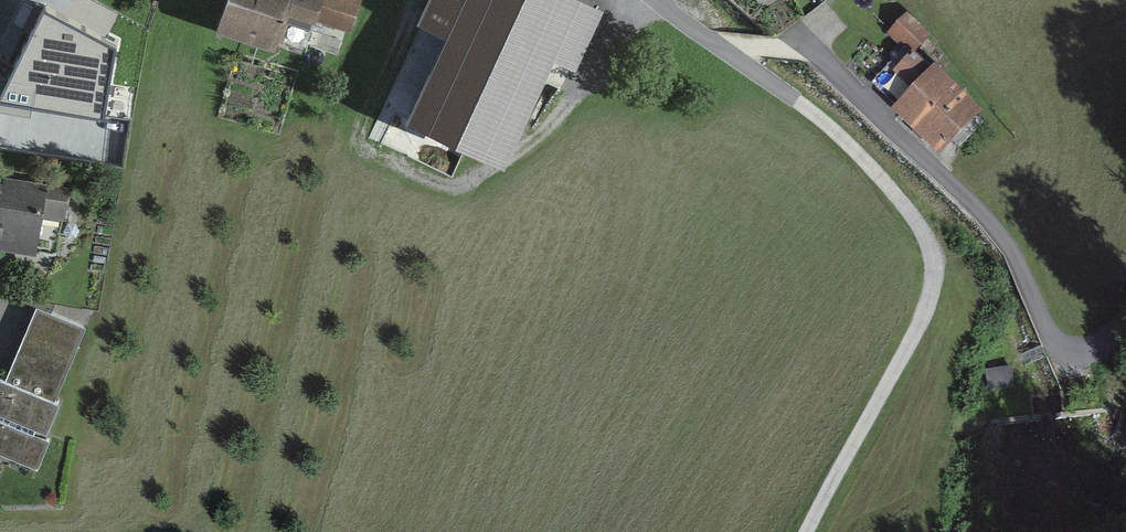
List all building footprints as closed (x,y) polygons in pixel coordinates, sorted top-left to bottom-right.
[(281,37),(292,10),(306,15),(310,5),(347,19),(354,0),(235,0),(229,17),(281,37)] [(567,0),(435,0),(426,17),(457,32),(416,119),(499,157),(549,51),(570,61),(594,12),(567,0)] [(917,47),(931,32),(908,11),(894,26),(917,47)] [(955,160),(992,121),(939,72),(903,111),(955,160)] [(29,250),(31,240),(59,245),(70,183),(43,178),(40,195),(0,188),(0,244),(29,250)] [(7,383),(51,402),(82,330),(38,311),(7,383)] [(7,383),(0,380),(0,454),(35,469),(47,441),(43,439),(57,404),(51,402),(7,383)]
